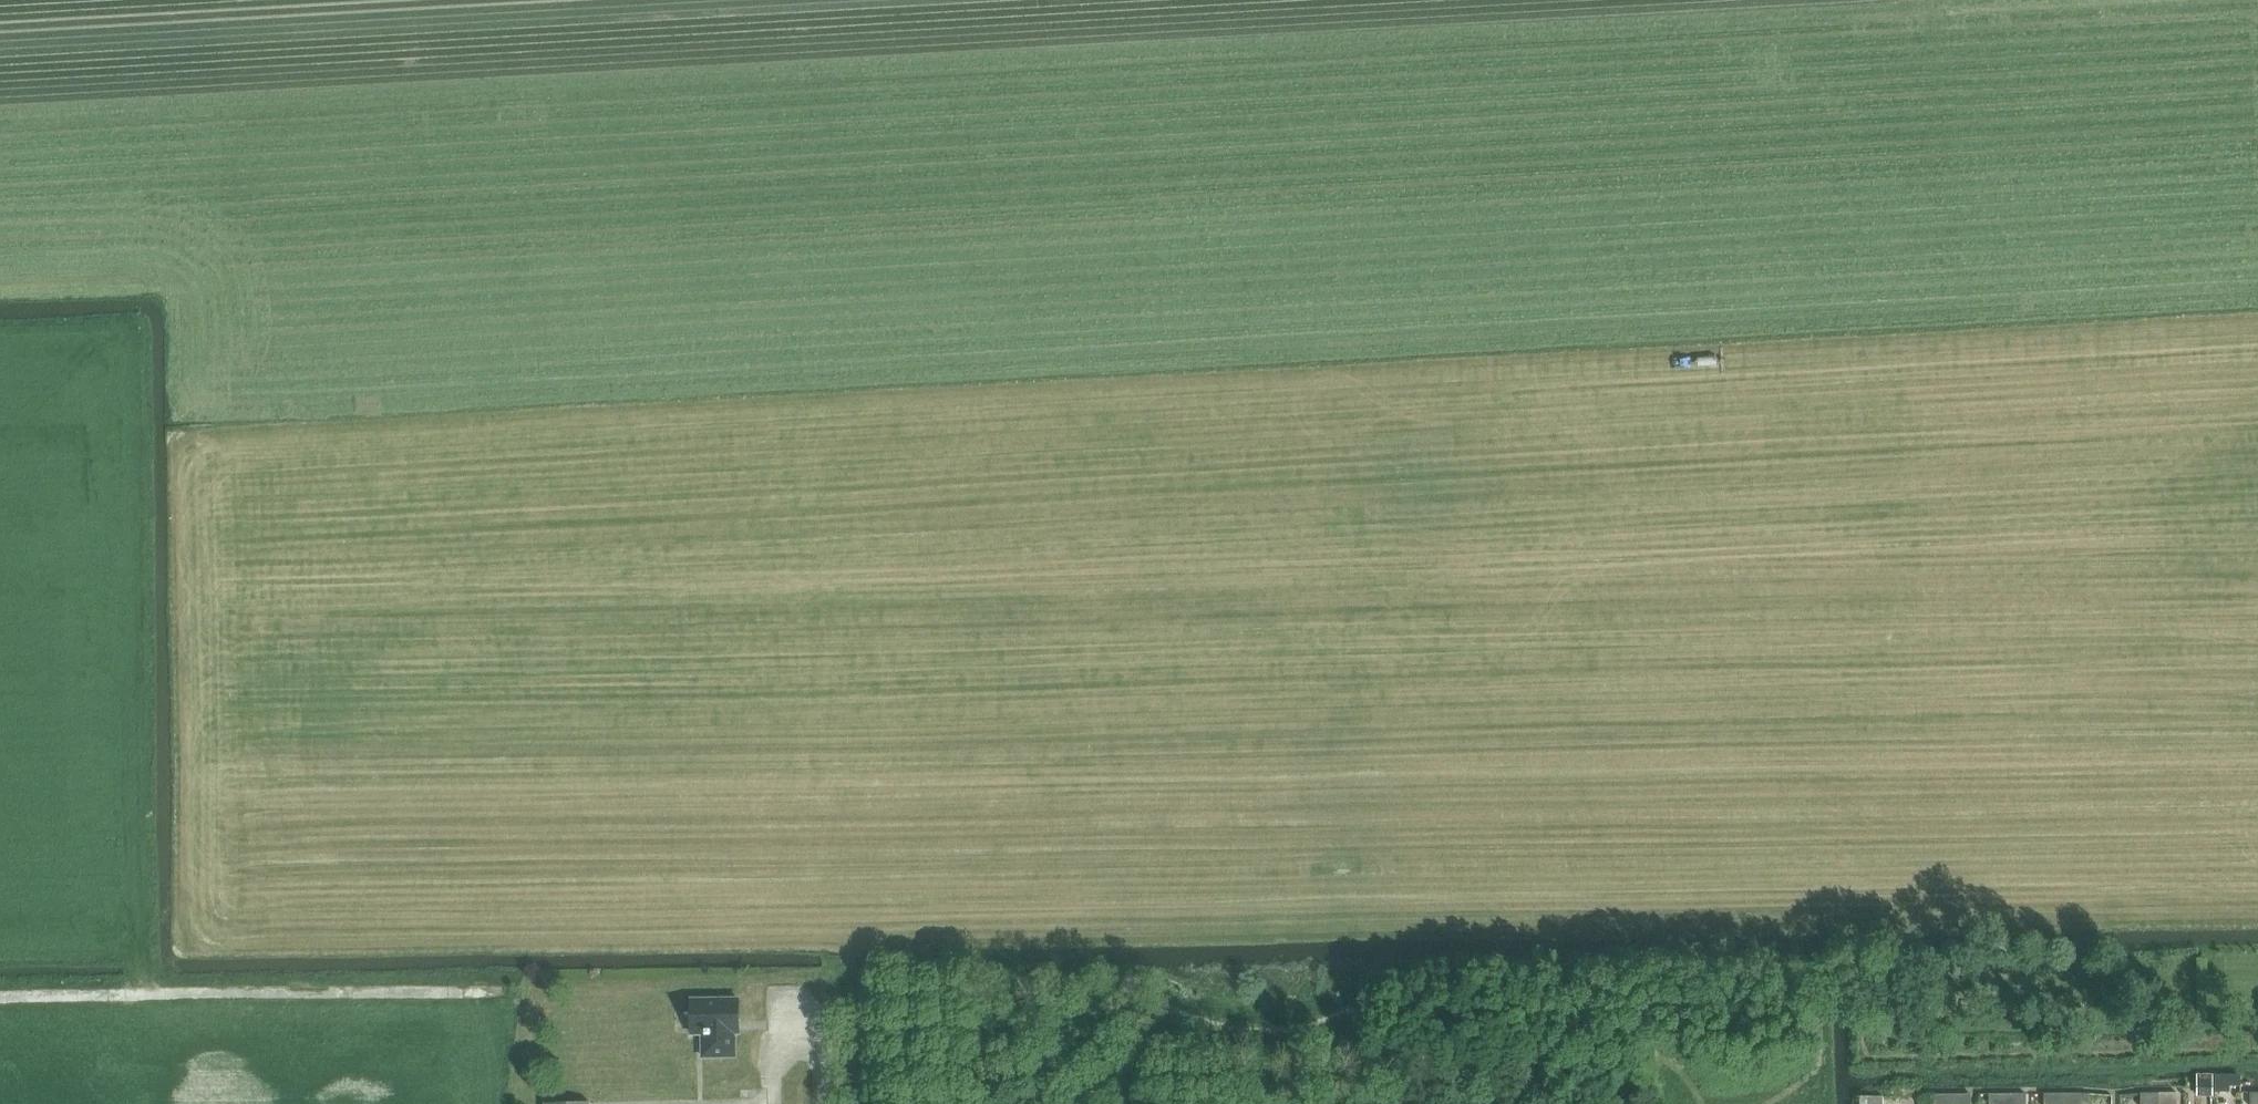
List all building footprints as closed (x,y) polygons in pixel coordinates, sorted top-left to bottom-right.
[(703,1056),(735,1056),(735,1032),(739,1032),(739,998),(692,999),(692,1033),(703,1033),(703,1056)] [(2229,1074),(2215,1074),(2215,1091),(2229,1091),(2229,1074)] [(2197,1079),(2197,1092),(2212,1092),(2212,1079),(2197,1079)] [(2062,1093),(2062,1103),(2089,1103),(2089,1092),(2062,1093)] [(2156,1092),(2141,1092),(2141,1103),(2157,1103),(2156,1092)] [(2156,1092),(2157,1103),(2178,1103),(2178,1092),(2156,1092)] [(2250,1092),(2250,1103),(2257,1103),(2257,1092),(2250,1092)] [(1989,1094),(1989,1103),(2007,1103),(2007,1093),(1989,1094)] [(2007,1093),(2007,1103),(2027,1103),(2026,1093),(2007,1093)] [(2044,1093),(2044,1103),(2062,1103),(2062,1093),(2044,1093)] [(1952,1094),(1934,1094),(1934,1103),(1952,1103),(1952,1094)] [(1952,1094),(1952,1103),(1971,1103),(1971,1094),(1952,1094)] [(1884,1097),(1861,1095),(1860,1103),(1883,1103),(1884,1097)]
